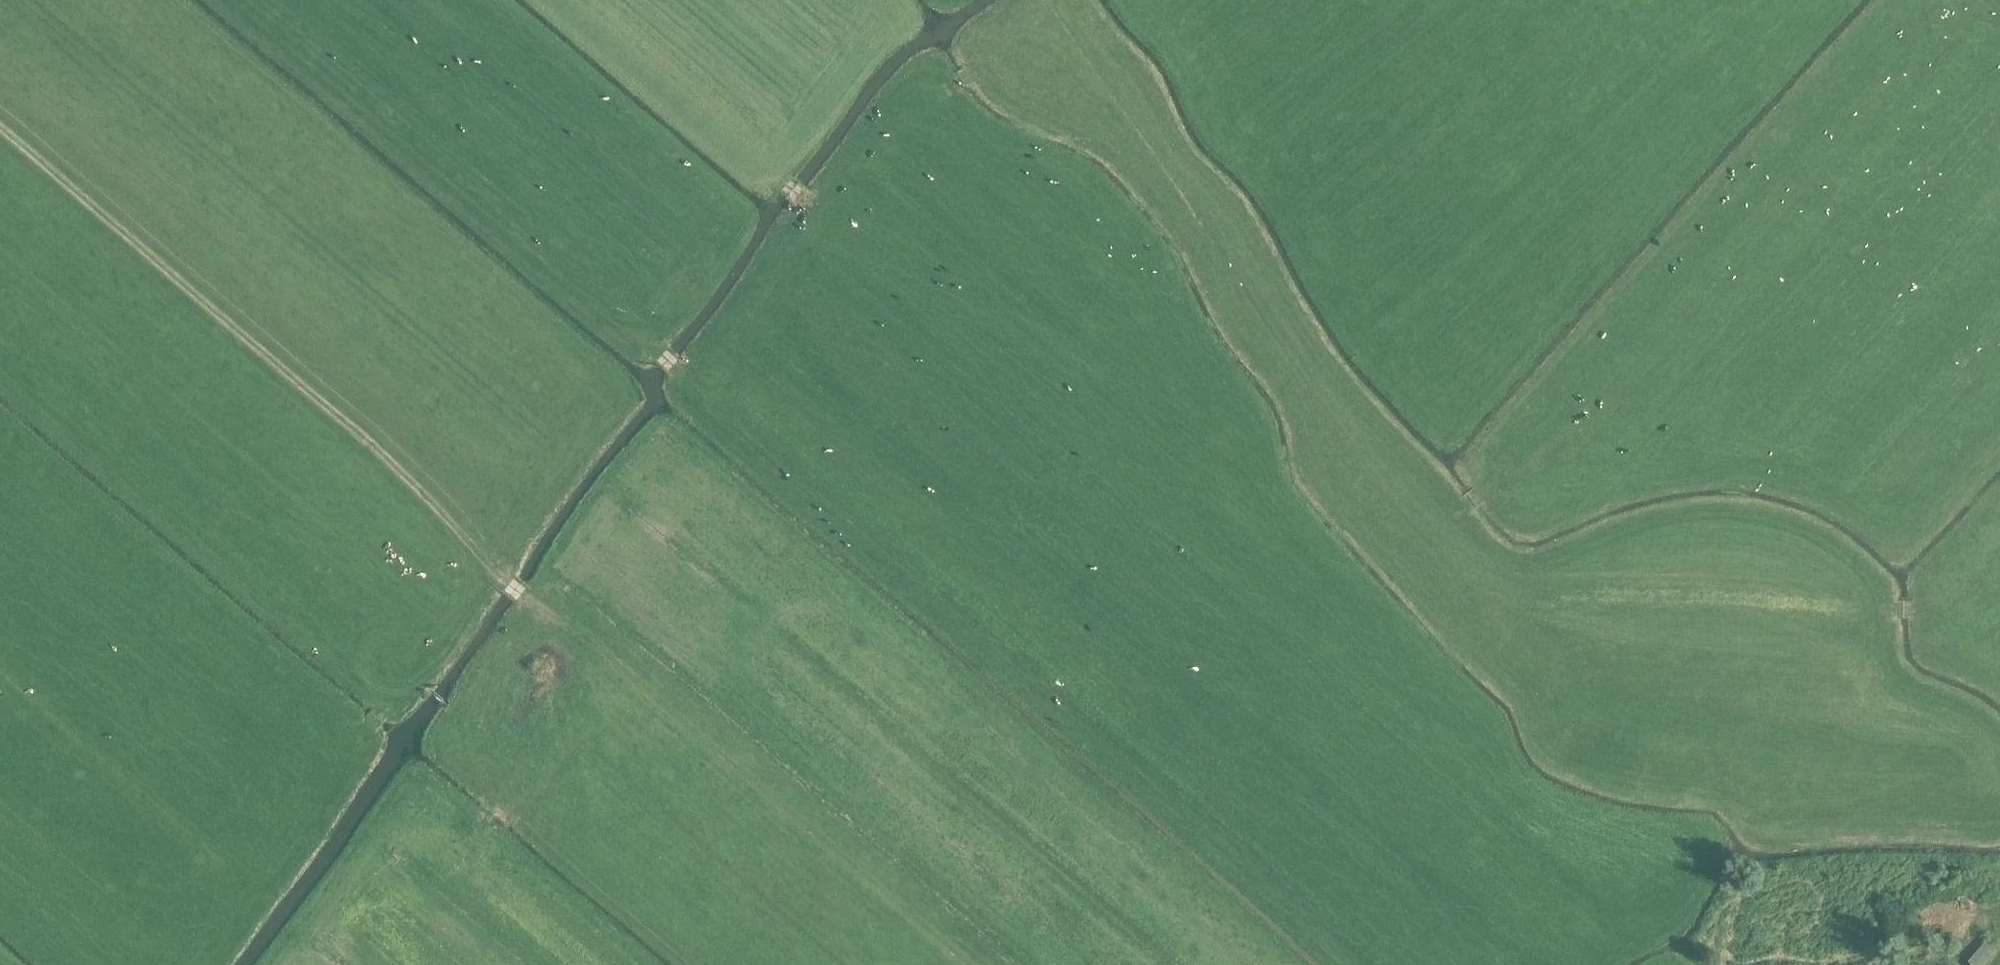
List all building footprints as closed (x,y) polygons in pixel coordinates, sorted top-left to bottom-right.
[(1978,964),(1982,964),(1999,945),(1999,942),(1992,933),(1969,957),(1978,964)]
